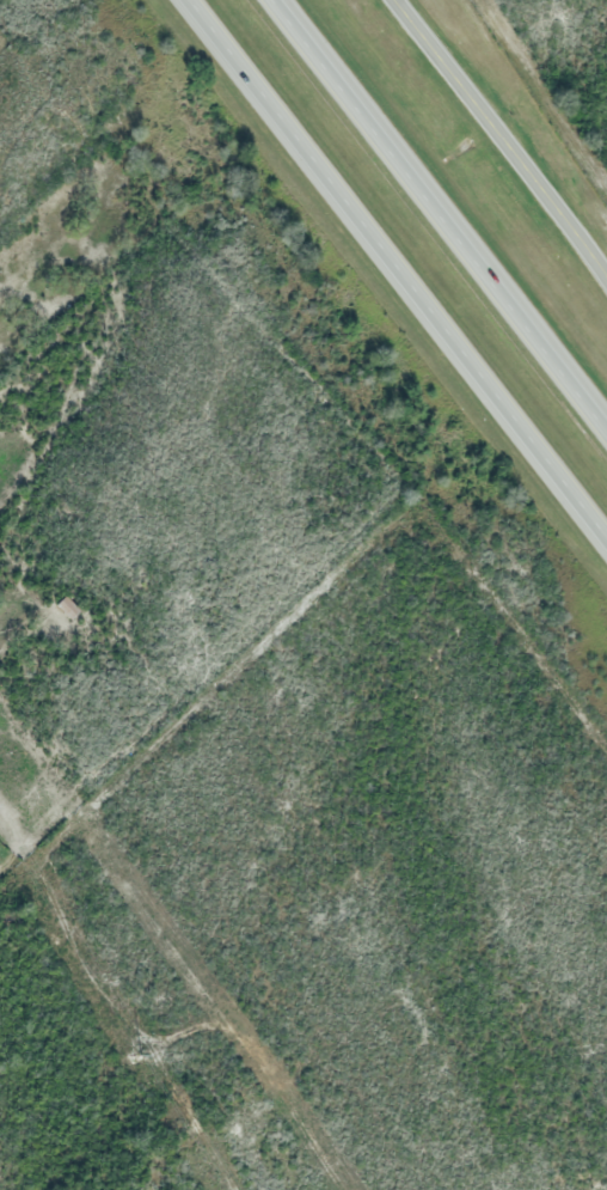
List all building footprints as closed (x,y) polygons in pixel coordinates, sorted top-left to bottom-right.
[(73,620),(57,605),(67,596),(82,611),(73,620)]
